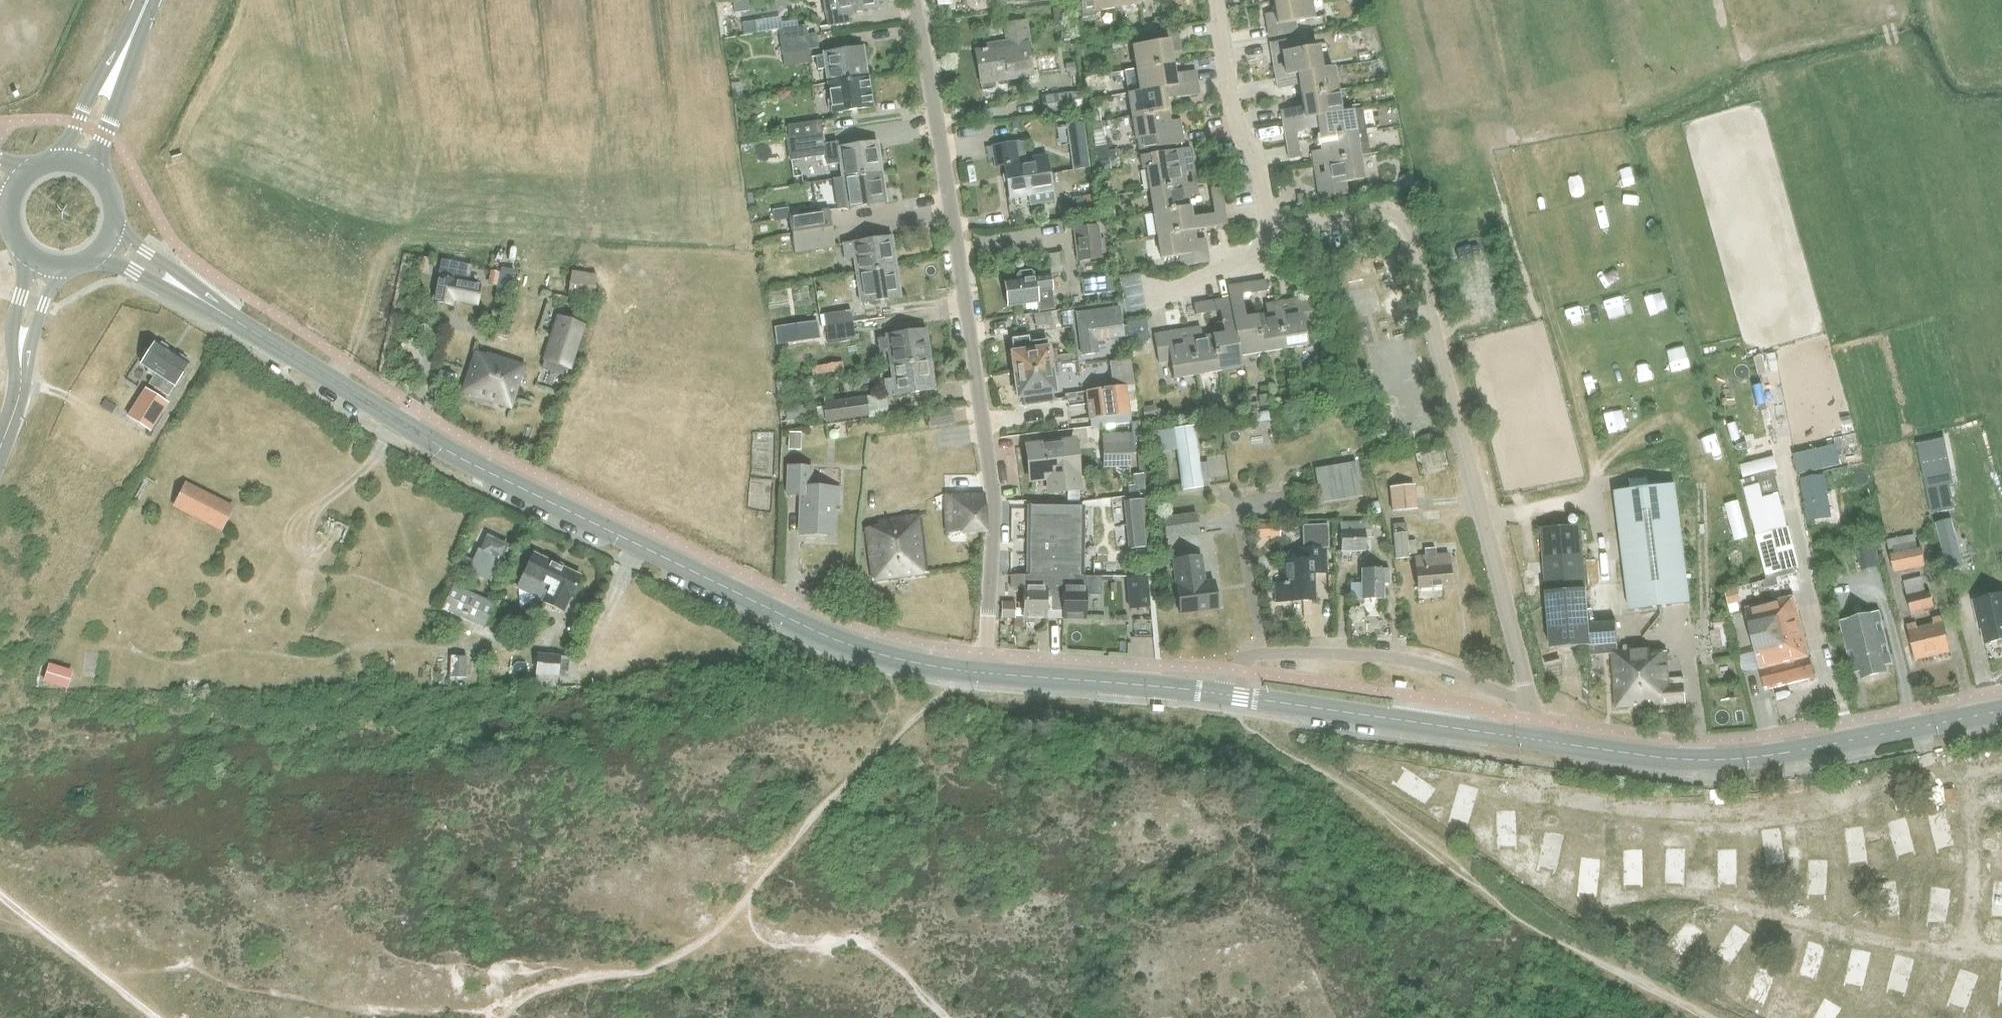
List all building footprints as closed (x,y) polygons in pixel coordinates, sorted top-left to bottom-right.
[(732,1),(734,14),(748,12),(746,0),(741,0),(732,1)] [(822,6),(824,17),(827,27),(849,23),(848,13),(876,9),(875,0),(822,0),(822,6)] [(1114,0),(1079,0),(1082,17),(1093,15),(1092,12),(1115,8),(1114,0)] [(1115,8),(1139,5),(1138,0),(1114,0),(1115,8)] [(1275,2),(1276,12),(1266,14),(1270,37),(1296,33),(1295,22),(1313,20),(1310,0),(1286,0),(1275,2)] [(1052,8),(1054,32),(1067,31),(1065,7),(1052,8)] [(994,77),(994,81),(1033,76),(1029,45),(1031,44),(1027,21),(1005,24),(1009,47),(976,52),(980,79),(994,77)] [(777,29),(779,42),(816,36),(807,37),(805,25),(777,29)] [(1131,47),(1134,69),(1172,63),(1170,54),(1181,52),(1177,28),(1149,32),(1151,44),(1131,47)] [(816,36),(779,42),(781,53),(817,48),(816,36)] [(1276,65),(1277,77),(1322,70),(1321,69),(1322,69),(1319,46),(1301,49),(1299,39),(1272,43),(1274,55),(1284,53),(1285,64),(1276,65)] [(825,68),(827,83),(867,77),(862,48),(823,54),(823,55),(815,56),(817,69),(825,68)] [(1074,63),(1065,64),(1066,73),(1076,72),(1074,63)] [(1134,69),(1138,91),(1197,82),(1195,72),(1174,75),(1172,63),(1134,69)] [(1300,86),(1302,96),(1338,91),(1334,67),(1322,69),(1321,69),(1322,70),(1277,77),(1279,89),(1300,86)] [(867,77),(827,83),(832,113),(871,107),(867,77)] [(1127,93),(1130,117),(1167,111),(1165,101),(1199,95),(1197,82),(1138,91),(1127,93)] [(1072,91),(1040,96),(1042,112),(1074,108),(1083,107),(1081,90),(1072,91)] [(1282,111),(1284,123),(1341,114),(1341,112),(1338,91),(1302,96),(1303,108),(1282,111)] [(1284,123),(1282,123),(1284,134),(1294,132),(1319,129),(1320,140),(1365,133),(1363,123),(1361,109),(1359,110),(1353,111),(1349,111),(1341,112),(1341,114),(1284,123)] [(1083,111),(1074,112),(1075,120),(1084,119),(1083,111)] [(1099,111),(1090,112),(1092,124),(1101,123),(1099,111)] [(1134,139),(1136,139),(1138,151),(1153,148),(1182,144),(1178,121),(1169,122),(1167,111),(1130,117),(1134,139)] [(784,126),(786,137),(822,132),(820,120),(784,126)] [(1092,124),(1090,125),(1096,160),(1115,157),(1114,149),(1106,151),(1104,137),(1103,137),(1101,123),(1092,124)] [(1065,128),(1071,166),(1088,163),(1082,125),(1065,128)] [(839,163),(842,178),(881,172),(876,143),(838,148),(837,141),(824,143),(822,132),(786,137),(789,161),(825,155),(826,165),(839,163)] [(1312,153),(1310,153),(1312,164),(1323,163),(1360,157),(1359,154),(1367,153),(1366,145),(1365,133),(1320,140),(1322,151),(1312,153)] [(1009,198),(1032,194),(1033,205),(1054,201),(1052,186),(1051,186),(1046,157),(1018,162),(1015,142),(992,146),(996,166),(1003,165),(1009,198)] [(1297,144),(1286,146),(1288,159),(1299,157),(1297,144)] [(1188,148),(1139,156),(1141,170),(1145,169),(1148,189),(1183,184),(1182,175),(1192,173),(1188,148)] [(1363,180),(1361,168),(1360,157),(1323,163),(1325,173),(1315,175),(1319,199),(1346,195),(1345,183),(1363,180)] [(1109,160),(1098,161),(1099,171),(1111,169),(1109,160)] [(881,172),(842,178),(834,179),(839,209),(885,202),(881,172)] [(1148,189),(1152,213),(1188,207),(1186,197),(1196,195),(1194,182),(1183,184),(1148,189)] [(1212,203),(1222,201),(1221,198),(1220,187),(1210,189),(1212,203)] [(1071,198),(1074,216),(1098,212),(1095,194),(1071,198)] [(1112,196),(1102,198),(1102,199),(1103,207),(1105,207),(1113,205),(1112,196)] [(1069,204),(1059,206),(1061,218),(1071,217),(1069,204)] [(1188,207),(1152,213),(1155,235),(1191,230),(1189,218),(1188,207)] [(787,208),(772,211),(774,219),(789,217),(788,214),(787,208)] [(789,218),(791,234),(831,227),(828,208),(788,214),(789,217),(789,218)] [(1097,225),(1073,228),(1077,261),(1101,258),(1100,254),(1105,253),(1103,239),(1099,239),(1097,225)] [(831,227),(791,234),(794,253),(834,247),(831,227)] [(1191,230),(1155,235),(1159,258),(1178,255),(1180,265),(1206,261),(1203,238),(1193,239),(1191,230)] [(853,257),(855,272),(895,266),(890,237),(842,244),(844,259),(853,257)] [(422,257),(419,270),(426,272),(429,258),(422,257)] [(441,259),(438,277),(433,301),(451,305),(452,299),(475,304),(479,285),(467,283),(471,265),(441,259)] [(895,266),(855,272),(860,302),(899,296),(895,266)] [(492,270),(489,284),(495,285),(498,272),(492,270)] [(1017,280),(1004,282),(1007,307),(1037,303),(1038,305),(1038,311),(1054,309),(1053,303),(1052,290),(1050,274),(1033,276),(1033,272),(1030,270),(1019,271),(1016,275),(1017,280)] [(571,271),(568,290),(567,295),(592,299),(596,274),(571,271)] [(1105,277),(1081,280),(1083,295),(1107,292),(1105,277)] [(1265,280),(1255,282),(1251,282),(1253,293),(1267,291),(1265,280)] [(1241,297),(1232,299),(1240,356),(1263,352),(1257,316),(1245,318),(1241,297)] [(1279,312),(1285,349),(1307,345),(1304,326),(1316,324),(1311,298),(1288,302),(1289,311),(1279,312)] [(1213,336),(1219,372),(1242,369),(1240,356),(1232,299),(1229,299),(1218,301),(1224,335),(1213,336)] [(1204,303),(1193,305),(1195,315),(1205,314),(1204,303)] [(1257,316),(1263,352),(1285,349),(1279,312),(1278,303),(1265,305),(1267,314),(1257,316)] [(1096,339),(1122,336),(1120,308),(1076,313),(1080,354),(1097,352),(1096,339)] [(822,314),(824,326),(852,322),(850,310),(822,314)] [(1033,314),(1035,326),(1051,324),(1050,311),(1033,314)] [(559,317),(544,360),(556,364),(568,368),(582,324),(559,317)] [(852,322),(824,326),(827,343),(855,339),(852,322)] [(816,323),(773,328),(775,344),(818,338),(816,323)] [(1200,325),(1188,327),(1188,330),(1190,340),(1196,376),(1219,372),(1213,336),(1203,338),(1201,328),(1200,328),(1200,325)] [(1188,330),(1188,327),(1176,329),(1176,332),(1154,336),(1158,362),(1169,360),(1172,380),(1196,376),(1190,340),(1188,330)] [(886,351),(888,364),(929,359),(925,329),(886,335),(886,340),(878,341),(880,352),(886,351)] [(1014,369),(1015,375),(1050,370),(1049,364),(1056,363),(1054,350),(1047,351),(1045,339),(1029,342),(1028,335),(1010,338),(1013,356),(1010,359),(1011,366),(1014,369)] [(157,389),(169,397),(190,364),(187,362),(186,359),(181,355),(177,356),(168,350),(168,347),(163,344),(159,344),(156,343),(142,365),(149,369),(148,372),(155,377),(157,374),(164,379),(157,389)] [(463,393),(510,409),(524,368),(488,356),(487,358),(476,354),(463,393)] [(1111,388),(1085,391),(1088,418),(1129,413),(1136,412),(1136,410),(1133,385),(1128,362),(1127,358),(1108,360),(1111,388)] [(865,395),(865,397),(867,415),(867,418),(888,416),(886,397),(934,390),(929,359),(888,364),(890,378),(883,379),(885,393),(865,395)] [(849,361),(811,366),(812,374),(850,369),(849,361)] [(1050,370),(1015,375),(1016,381),(1014,384),(1015,391),(1018,393),(1018,396),(1020,396),(1022,407),(1052,402),(1051,391),(1052,391),(1050,370)] [(146,389),(128,417),(152,431),(170,404),(146,389)] [(1267,395),(1259,396),(1260,407),(1268,406),(1267,395)] [(865,397),(822,403),(823,406),(825,418),(825,421),(867,415),(865,397)] [(803,405),(785,408),(786,420),(805,417),(803,405)] [(823,406),(815,408),(817,420),(825,418),(823,406)] [(1155,407),(1143,409),(1145,420),(1156,418),(1155,407)] [(1272,410),(1253,413),(1255,424),(1274,421),(1273,419),(1272,410)] [(1178,449),(1183,487),(1199,485),(1194,447),(1196,447),(1193,425),(1154,431),(1157,452),(1178,449)] [(787,449),(800,450),(801,432),(788,432),(787,449)] [(1101,433),(1102,467),(1130,466),(1129,432),(1101,433)] [(1939,434),(1915,438),(1929,512),(1954,507),(1939,434)] [(1023,442),(1027,482),(1045,480),(1047,494),(1067,491),(1079,490),(1081,490),(1075,437),(1023,442)] [(1827,453),(1795,460),(1798,476),(1831,468),(1827,453)] [(1356,463),(1314,470),(1320,504),(1362,497),(1356,463)] [(788,466),(786,494),(800,495),(799,534),(832,535),(833,505),(838,505),(838,488),(810,486),(811,467),(788,466)] [(1129,495),(1145,493),(1144,485),(1143,474),(1133,475),(1134,486),(1128,487),(1129,495)] [(1822,476),(1802,479),(1808,519),(1828,516),(1822,476)] [(1154,481),(1145,482),(1146,493),(1155,493),(1154,481)] [(174,506),(221,530),(233,507),(186,483),(174,506)] [(1674,484),(1614,491),(1629,610),(1690,602),(1674,484)] [(1389,487),(1391,511),(1412,509),(1410,485),(1389,487)] [(1079,490),(1067,491),(1067,507),(1079,507),(1079,490)] [(944,494),(945,532),(983,532),(983,493),(944,494)] [(1740,498),(1718,504),(1730,548),(1752,542),(1740,498)] [(1144,499),(1124,500),(1129,549),(1148,547),(1144,499)] [(1047,612),(1055,612),(1056,507),(1030,507),(1030,575),(1018,575),(1015,576),(1015,587),(1024,587),(1024,619),(1047,619),(1047,612)] [(1067,507),(1056,507),(1055,612),(1063,612),(1063,620),(1086,620),(1087,595),(1101,596),(1101,578),(1081,578),(1082,507),(1079,507),(1067,507)] [(1166,518),(1167,539),(1199,537),(1198,516),(1166,518)] [(866,528),(873,581),(928,574),(921,517),(879,522),(879,526),(866,528)] [(1951,518),(1936,523),(1948,569),(1964,565),(1951,518)] [(1340,521),(1340,529),(1340,552),(1365,551),(1364,537),(1370,537),(1370,521),(1340,521)] [(1392,524),(1391,524),(1394,559),(1408,557),(1408,553),(1416,553),(1415,540),(1407,541),(1405,523),(1404,523),(1392,524)] [(1285,583),(1275,583),(1275,602),(1313,601),(1312,573),(1326,573),(1325,549),(1328,549),(1327,525),(1302,526),(1303,548),(1299,548),(1300,560),(1284,560),(1285,583)] [(1550,648),(1576,646),(1590,645),(1590,656),(1612,655),(1616,710),(1686,705),(1684,677),(1669,678),(1667,652),(1650,654),(1650,650),(1618,652),(1616,623),(1588,625),(1580,525),(1540,528),(1550,648)] [(1785,530),(1756,538),(1766,577),(1770,576),(1773,586),(1796,580),(1793,570),(1796,570),(1785,530)] [(503,556),(509,545),(487,534),(480,549),(478,548),(467,570),(490,581),(494,573),(497,574),(505,557),(503,556)] [(1888,539),(1892,556),(1895,572),(1926,565),(1923,549),(1917,550),(1913,534),(1888,539)] [(1873,538),(1854,543),(1860,569),(1862,569),(1870,567),(1879,565),(1873,538)] [(1423,549),(1423,557),(1415,558),(1417,589),(1451,587),(1449,556),(1435,557),(1434,548),(1423,549)] [(462,553),(458,562),(466,566),(471,557),(462,553)] [(519,585),(541,596),(539,601),(548,605),(551,600),(566,608),(580,578),(532,555),(522,577),(523,577),(519,585)] [(1201,555),(1172,558),(1173,561),(1180,614),(1217,609),(1213,580),(1204,581),(1201,555)] [(1361,583),(1349,583),(1350,600),(1361,600),(1361,599),(1383,599),(1383,585),(1388,585),(1388,568),(1361,569),(1361,583)] [(1147,577),(1126,577),(1128,594),(1128,597),(1148,595),(1148,592),(1147,577)] [(1930,590),(1924,591),(1921,577),(1903,581),(1906,596),(1911,617),(1924,614),(1923,610),(1934,607),(1930,590)] [(443,609),(482,627),(493,604),(454,586),(443,609)] [(1738,587),(1725,590),(1728,602),(1741,599),(1739,594),(1738,587)] [(1974,601),(1980,629),(1982,629),(1985,644),(2001,640),(2001,594),(1974,601)] [(1791,598),(1745,610),(1756,652),(1760,668),(1765,688),(1814,675),(1798,613),(1795,614),(1791,598)] [(1001,603),(1001,618),(1014,618),(1014,603),(1001,603)] [(1934,625),(1926,627),(1916,629),(1915,622),(1907,624),(1916,660),(1950,652),(1941,615),(1932,617),(1934,625)] [(1713,618),(1714,629),(1726,628),(1725,617),(1713,618)] [(1853,640),(1862,677),(1886,672),(1878,642),(1881,641),(1876,620),(1844,628),(1847,641),(1853,640)] [(537,655),(536,674),(535,687),(556,689),(559,657),(537,655)] [(449,676),(466,677),(467,657),(450,656),(449,676)] [(1558,657),(1545,660),(1547,668),(1560,665),(1558,657)] [(44,681),(67,688),(72,671),(49,664),(44,681)] [(1417,765),(1406,782),(1437,801),(1448,784),(1417,765)] [(1471,781),(1460,815),(1478,822),(1490,788),(1471,781)] [(1950,808),(1931,813),(1941,848),(1961,842),(1950,808)] [(1525,811),(1505,811),(1505,847),(1525,847),(1525,811)] [(1907,812),(1887,815),(1892,850),(1912,847),(1907,812)] [(1868,817),(1848,817),(1848,853),(1868,853),(1868,817)] [(1568,821),(1548,821),(1548,856),(1568,857),(1568,821)] [(1647,829),(1627,831),(1630,867),(1650,865),(1647,829)] [(1796,830),(1775,830),(1776,866),(1795,866),(1796,830)] [(1670,839),(1668,875),(1688,876),(1690,840),(1670,839)] [(1746,840),(1726,840),(1726,876),(1746,876),(1746,840)] [(1591,859),(1582,894),(1602,899),(1610,864),(1591,859)] [(1832,861),(1812,864),(1818,899),(1837,896),(1832,861)] [(1892,879),(1887,914),(1907,917),(1912,882),(1892,879)] [(1936,879),(1930,914),(1950,918),(1956,882),(1936,879)] [(1698,915),(1675,943),(1690,956),(1713,928),(1698,915)] [(1740,921),(1720,951),(1737,962),(1756,932),(1740,921)] [(1810,939),(1799,974),(1818,980),(1829,945),(1810,939)] [(1856,948),(1845,983),(1864,989),(1875,954),(1856,948)] [(1903,957),(1891,991),(1910,998),(1922,964),(1903,957)] [(1760,964),(1749,999),(1768,1005),(1779,970),(1760,964)] [(1960,976),(1955,1011),(1975,1014),(1980,979),(1960,976)] [(1818,1017),(1849,1017),(1855,1013),(1842,998),(1818,1017)]
